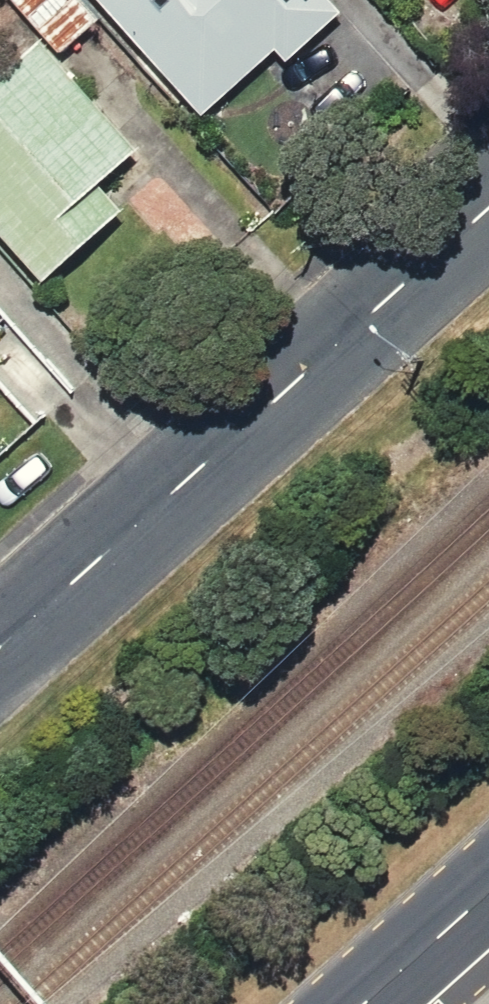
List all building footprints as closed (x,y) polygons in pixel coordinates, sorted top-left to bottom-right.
[(54,59),(70,76),(121,31),(94,0),(3,0),(54,59)] [(121,31),(217,140),(357,17),(342,0),(94,0),(121,31)] [(54,59),(0,107),(0,232),(64,305),(181,203),(70,76),(54,59)] [(81,395),(0,305),(0,402),(32,438),(81,395)]
